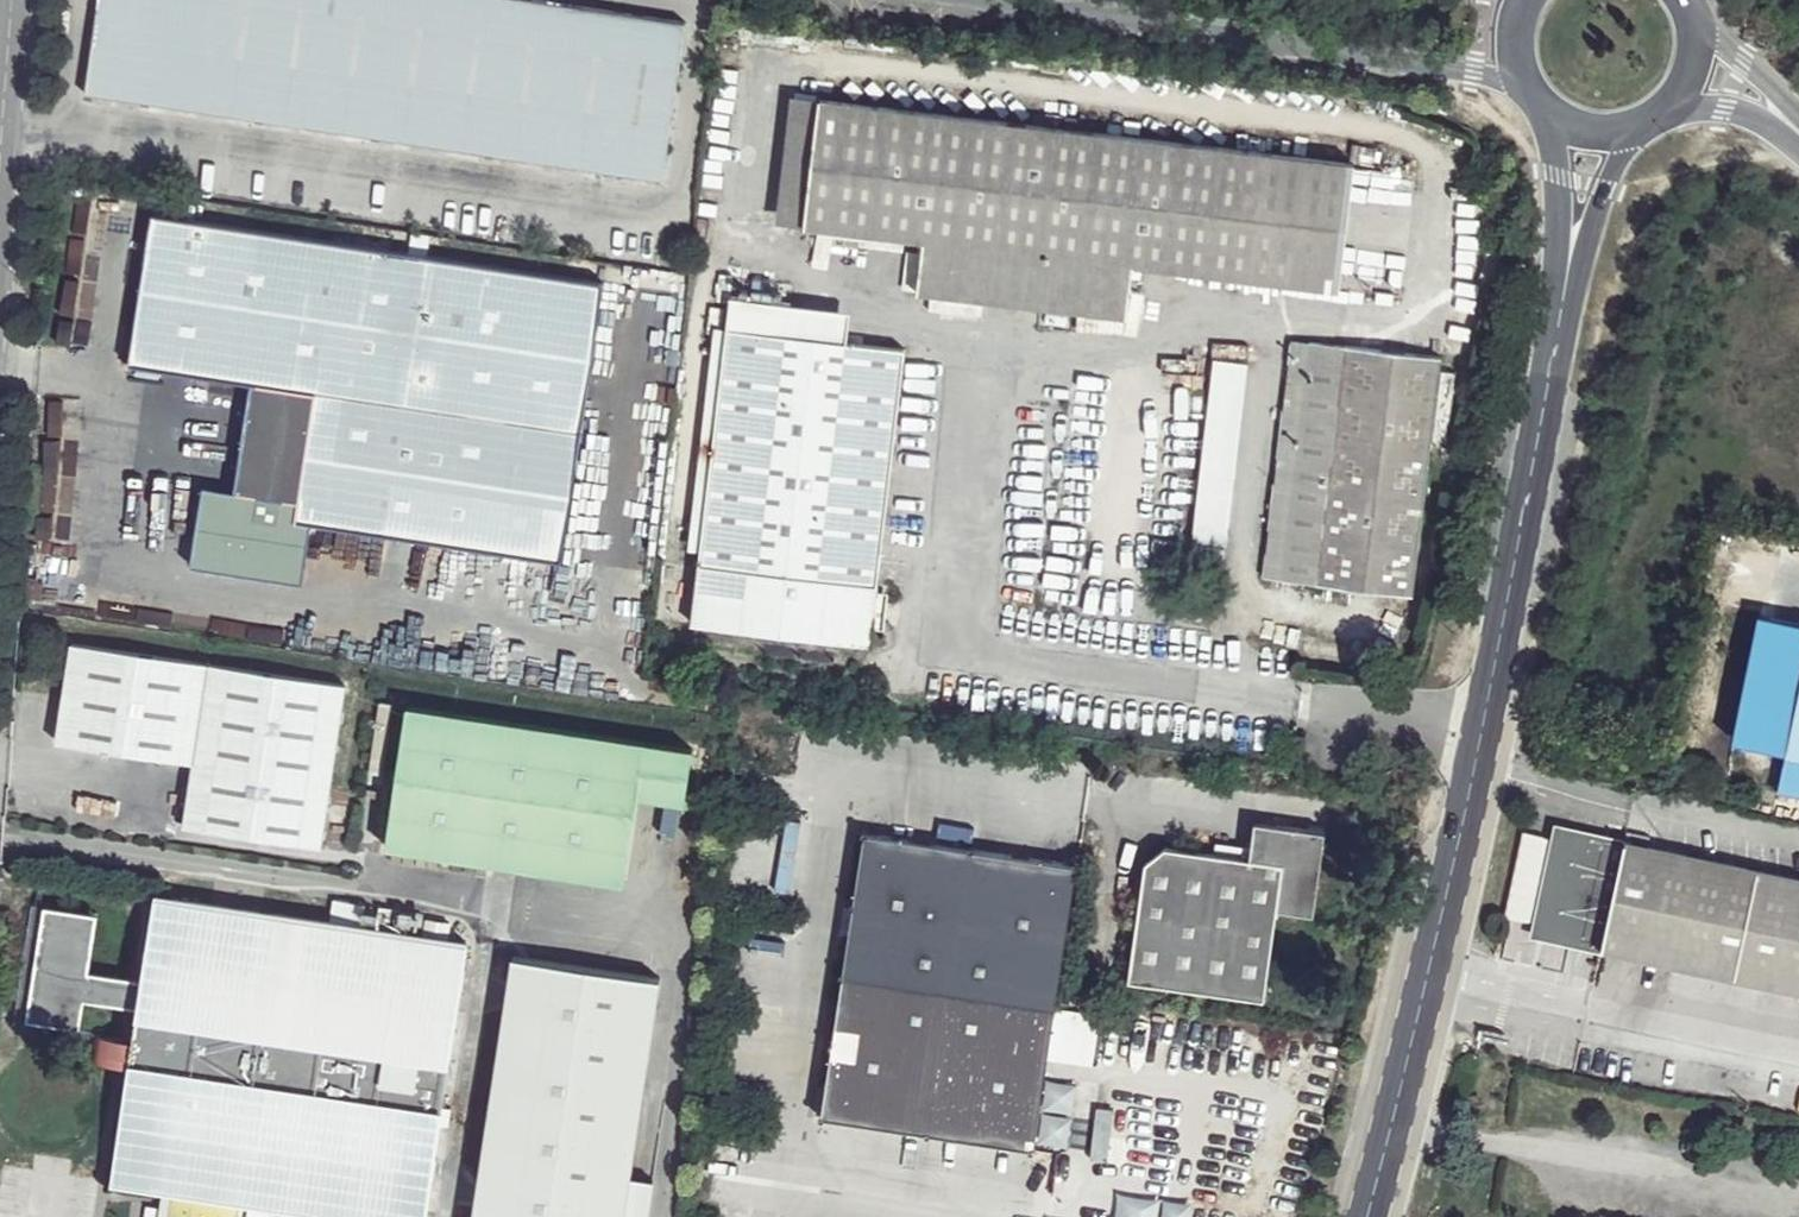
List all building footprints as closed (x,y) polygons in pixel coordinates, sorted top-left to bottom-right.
[(663,184),(689,26),(523,0),(100,0),(85,92),(663,184)] [(926,240),(919,292),(1129,317),(1136,265),(1252,279),(1268,151),(822,98),(806,226),(926,240)] [(1268,151),(1252,279),(1341,290),(1356,163),(1268,151)] [(562,559),(570,501),(581,433),(590,376),(604,288),(154,218),(131,354),(254,374),(273,378),(256,488),(235,484),(204,479),(190,560),(302,577),(312,517),(562,559)] [(844,343),(848,311),(732,297),(693,621),(868,642),(904,351),(844,343)] [(1296,339),(1267,576),(1322,582),(1350,345),(1296,339)] [(1350,345),(1322,582),(1412,592),(1443,357),(1350,345)] [(1230,542),(1252,359),(1218,356),(1193,538),(1230,542)] [(273,378),(254,374),(235,484),(256,488),(273,378)] [(590,376),(581,433),(618,438),(627,382),(590,376)] [(581,433),(570,501),(608,506),(618,438),(581,433)] [(32,544),(20,543),(19,553),(30,555),(32,544)] [(29,567),(30,555),(19,553),(17,566),(29,567)] [(193,763),(189,788),(326,809),(345,686),(72,643),(56,742),(193,763)] [(1798,752),(1798,680),(1785,749),(1798,752)] [(408,696),(386,844),(627,879),(641,792),(650,733),(408,696)] [(650,733),(641,792),(687,799),(696,740),(650,733)] [(326,809),(189,788),(183,829),(319,849),(326,809)] [(1555,825),(1553,835),(1528,830),(1510,916),(1537,921),(1534,938),(1546,941),(1586,949),(1604,952),(1627,840),(1555,825)] [(1253,829),(1252,845),(1249,864),(1210,860),(1163,854),(1144,868),(1126,986),(1262,1006),(1276,914),(1315,921),(1325,838),(1253,829)] [(819,1114),(1031,1145),(1055,993),(1076,865),(862,832),(819,1114)] [(1249,864),(1252,845),(1216,840),(1210,860),(1249,864)] [(1627,840),(1604,952),(1798,992),(1798,875),(1673,849),(1627,840)] [(137,1038),(136,1046),(448,1094),(471,944),(160,896),(137,1038)] [(478,1216),(652,1216),(657,1182),(634,1179),(665,979),(517,956),(478,1216)] [(102,1032),(101,1041),(136,1046),(137,1038),(102,1032)] [(136,1046),(101,1041),(98,1060),(133,1066),(136,1046)] [(136,1046),(133,1066),(111,1174),(176,1188),(241,1198),(366,1216),(424,1216),(448,1094),(136,1046)] [(176,1188),(171,1216),(238,1216),(241,1198),(176,1188)]
